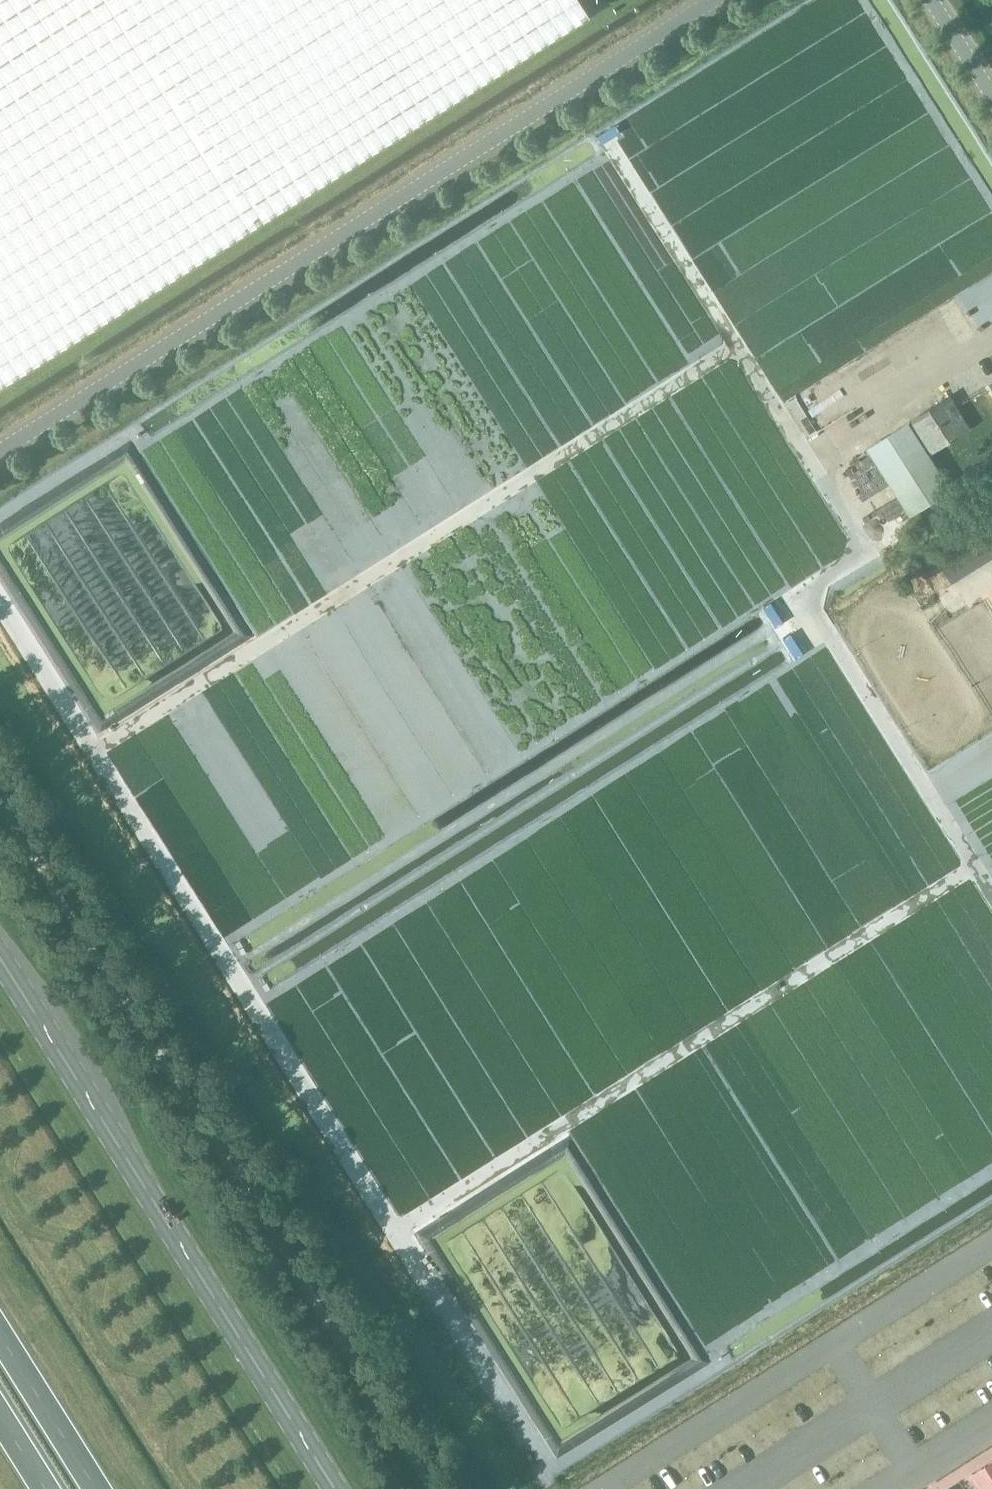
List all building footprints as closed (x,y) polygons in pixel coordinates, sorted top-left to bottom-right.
[(589,16),(579,0),(0,0),(0,387),(589,16)] [(930,453),(970,429),(950,396),(910,421),(930,453)] [(866,448),(909,516),(951,489),(907,421),(866,448)] [(991,559),(991,533),(940,566),(951,584),(991,559)] [(972,1476),(981,1488),(991,1488),(991,1463),(972,1476)]
